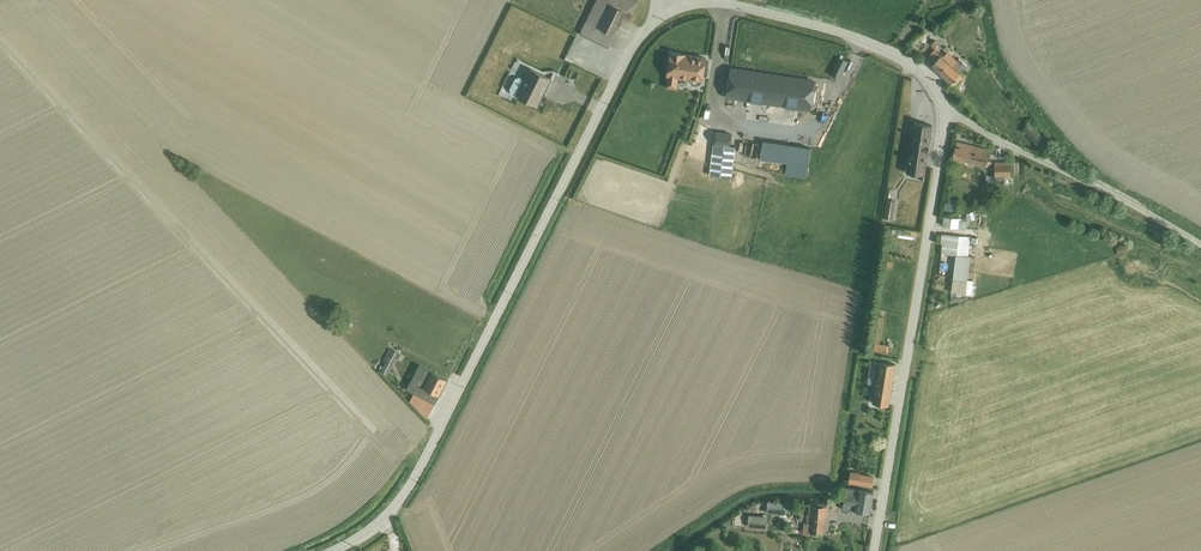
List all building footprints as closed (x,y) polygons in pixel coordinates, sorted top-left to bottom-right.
[(609,46),(623,19),(628,22),(638,2),(635,0),(596,0),(581,32),(609,46)] [(925,59),(932,65),(942,55),(935,49),(925,59)] [(932,65),(931,66),(954,87),(965,75),(961,72),(967,65),(959,58),(957,60),(948,51),(943,56),(942,55),(932,65)] [(686,54),(671,52),(667,75),(668,75),(679,77),(691,79),(690,82),(693,84),(698,85),(701,82),(703,82),(704,75),(707,76),(709,61),(706,61),(706,58),(686,55),(686,54)] [(841,53),(835,71),(843,74),(849,56),(841,53)] [(815,79),(730,66),(725,97),(810,110),(815,79)] [(551,78),(529,67),(523,78),(520,77),(516,78),(510,88),(512,93),(537,106),(551,78)] [(679,77),(668,75),(666,87),(677,89),(679,77)] [(932,125),(914,122),(906,173),(925,175),(932,125)] [(1030,123),(1024,128),(1037,143),(1043,138),(1030,123)] [(733,133),(716,131),(715,147),(732,149),(733,133)] [(811,148),(762,140),(759,159),(787,164),(785,174),(806,177),(811,148)] [(957,142),(952,158),(986,167),(990,150),(957,142)] [(688,154),(686,163),(717,173),(720,164),(688,154)] [(1001,163),(992,163),(991,181),(1016,182),(1017,175),(1008,174),(1008,169),(1000,168),(1001,163)] [(886,216),(896,217),(898,197),(889,196),(886,216)] [(946,207),(958,209),(959,200),(947,199),(946,207)] [(962,226),(962,213),(945,214),(945,226),(962,226)] [(939,243),(939,252),(949,252),(949,243),(939,243)] [(956,252),(954,289),(969,290),(970,253),(956,252)] [(382,369),(381,371),(388,375),(399,352),(390,348),(384,360),(386,361),(383,367),(381,366),(380,368),(382,369)] [(870,403),(888,407),(896,367),(870,362),(866,378),(876,380),(870,403)] [(448,380),(427,369),(414,393),(435,404),(448,380)] [(857,490),(844,489),(843,500),(857,502),(855,513),(868,514),(872,480),(858,478),(857,490)] [(751,513),(750,527),(770,527),(770,513),(751,513)] [(825,514),(808,513),(807,533),(823,534),(825,514)]
